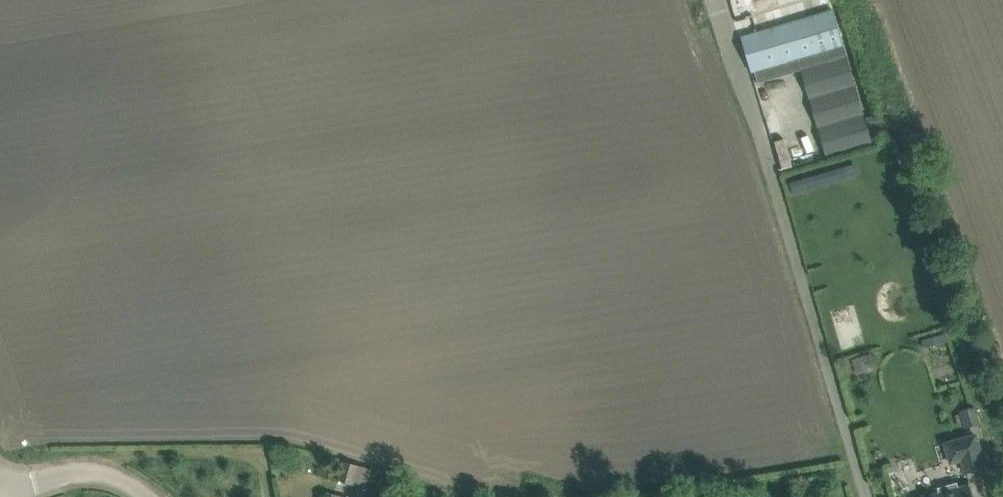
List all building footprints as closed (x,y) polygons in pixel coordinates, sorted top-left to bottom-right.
[(753,72),(757,83),(757,84),(800,71),(826,157),(872,143),(872,141),(866,123),(865,119),(833,10),(741,38),(751,72),(753,72)] [(875,116),(865,119),(866,123),(872,141),(881,139),(875,116)] [(944,333),(921,340),(924,348),(946,341),(944,333)] [(870,353),(855,357),(859,372),(874,368),(870,353)] [(976,406),(959,411),(964,428),(981,423),(976,406)] [(977,433),(954,439),(964,473),(987,467),(977,433)] [(372,469),(344,461),(339,480),(367,488),(372,469)] [(970,484),(925,496),(974,496),(970,484)]
